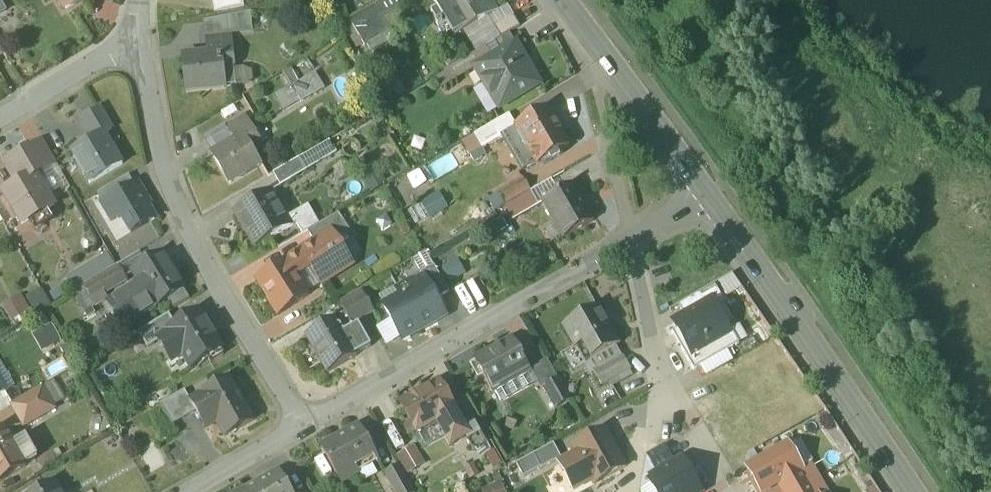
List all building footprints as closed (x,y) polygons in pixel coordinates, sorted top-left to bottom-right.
[(68,11),(86,0),(61,0),(68,11)] [(215,15),(245,9),(244,0),(212,0),(215,15)] [(438,9),(445,5),(463,35),(498,14),(489,0),(432,0),(438,9)] [(374,6),(351,20),(365,43),(388,29),(374,6)] [(513,16),(491,30),(498,42),(521,29),(513,16)] [(231,38),(208,41),(210,53),(232,51),(231,38)] [(493,59),(475,70),(476,71),(500,111),(541,86),(517,45),(493,59)] [(487,49),(446,73),(453,85),(476,71),(475,70),(493,59),(487,49)] [(210,56),(185,59),(188,93),(225,88),(223,73),(234,72),(232,51),(210,53),(210,56)] [(297,79),(312,74),(308,62),(293,67),(297,79)] [(326,91),(317,73),(297,82),(291,69),(283,73),(290,87),(274,95),(282,112),(326,91)] [(100,110),(82,121),(88,131),(106,120),(100,110)] [(562,134),(548,110),(517,128),(529,148),(519,154),(528,170),(537,164),(539,166),(570,148),(568,146),(569,145),(563,133),(562,134)] [(246,118),(227,129),(234,140),(253,128),(246,118)] [(106,120),(88,131),(94,141),(72,153),(91,185),(123,166),(105,136),(113,131),(106,120)] [(500,122),(476,136),(484,150),(508,136),(500,122)] [(253,128),(234,140),(235,143),(213,156),(231,185),(262,165),(254,152),(264,146),(253,128)] [(32,150),(14,161),(20,171),(38,161),(32,150)] [(454,154),(426,167),(432,181),(460,168),(454,154)] [(300,160),(274,175),(281,188),(308,172),(300,160)] [(45,171),(38,161),(20,171),(26,181),(4,194),(23,226),(55,207),(37,176),(45,171)] [(133,175),(101,194),(125,235),(157,217),(133,175)] [(524,181),(500,195),(506,207),(507,206),(530,193),(524,181)] [(573,187),(544,203),(565,240),(594,223),(573,187)] [(271,192),(235,213),(256,249),(273,239),(269,232),(288,222),(271,192)] [(530,193),(507,206),(515,220),(538,206),(531,193),(530,193)] [(418,203),(425,220),(446,212),(439,195),(418,203)] [(307,206),(289,215),(298,233),(316,224),(307,206)] [(339,215),(308,233),(316,244),(346,225),(339,215)] [(316,244),(287,263),(296,278),(312,269),(322,285),(353,265),(338,243),(352,234),(346,225),(316,244)] [(447,249),(434,260),(442,269),(455,257),(447,249)] [(147,265),(134,274),(134,275),(140,284),(135,288),(136,289),(114,303),(128,326),(156,309),(168,301),(184,291),(185,291),(177,279),(181,273),(177,267),(170,267),(162,256),(147,265)] [(441,267),(447,284),(466,278),(460,261),(441,267)] [(287,263),(286,262),(258,281),(271,301),(269,302),(279,317),(309,298),(296,278),(287,263)] [(450,293),(435,266),(421,274),(423,279),(424,278),(437,300),(450,293)] [(403,286),(425,327),(446,316),(437,300),(424,278),(423,279),(415,284),(413,281),(403,286)] [(96,281),(75,294),(89,318),(95,314),(92,310),(108,301),(108,300),(107,300),(105,295),(96,281)] [(425,327),(403,286),(398,289),(398,288),(397,289),(402,299),(385,309),(403,341),(425,327)] [(184,291),(168,301),(174,311),(190,301),(184,291)] [(361,291),(341,303),(343,308),(342,308),(352,326),(374,313),(368,302),(364,295),(364,296),(361,291)] [(21,294),(3,304),(14,324),(33,313),(21,294)] [(714,300),(671,324),(684,346),(726,322),(714,300)] [(598,308),(564,327),(577,349),(583,346),(592,362),(620,346),(598,308)] [(199,314),(170,332),(193,368),(207,359),(211,365),(224,356),(220,351),(221,350),(199,314)] [(336,320),(307,337),(328,374),(358,357),(357,356),(345,334),(336,320)] [(726,322),(684,346),(696,368),(739,344),(726,322)] [(54,329),(35,336),(40,350),(59,343),(54,329)] [(362,332),(354,336),(351,331),(345,334),(357,356),(371,348),(362,332)] [(513,341),(475,362),(477,365),(472,368),(479,380),(484,377),(493,393),(531,372),(513,341)] [(623,357),(595,374),(602,387),(631,370),(623,357)] [(230,380),(191,402),(197,413),(207,430),(218,424),(226,438),(254,423),(230,380)] [(571,402),(559,380),(545,388),(557,410),(571,402)] [(439,383),(401,404),(418,435),(438,424),(452,448),(466,439),(465,438),(468,436),(464,429),(465,428),(439,383)] [(43,387),(12,405),(24,428),(56,410),(43,387)] [(185,392),(161,406),(173,427),(197,413),(191,402),(185,392)] [(489,444),(477,421),(465,428),(464,429),(468,436),(465,438),(466,439),(474,453),(489,444)] [(360,427),(322,449),(341,484),(358,475),(356,471),(378,459),(360,427)] [(0,432),(0,482),(26,467),(5,429),(0,432)] [(613,447),(605,432),(574,449),(594,486),(626,469),(614,446),(613,447)] [(142,451),(152,469),(165,461),(155,444),(142,451)] [(554,445),(534,456),(542,471),(562,460),(554,445)] [(802,469),(788,445),(748,469),(761,491),(764,491),(782,482),(803,470),(802,469)] [(651,479),(674,466),(664,448),(647,456),(640,491),(651,485),(650,484),(653,482),(651,479)] [(527,486),(544,475),(531,455),(515,465),(527,486)] [(651,485),(655,491),(701,491),(683,461),(674,466),(651,479),(653,482),(650,484),(651,485)] [(399,467),(386,475),(395,491),(413,491),(399,467)] [(782,482),(788,491),(822,491),(807,467),(803,470),(782,482)] [(246,491),(291,491),(280,473),(246,491)] [(39,491),(60,491),(55,483),(39,491)]
